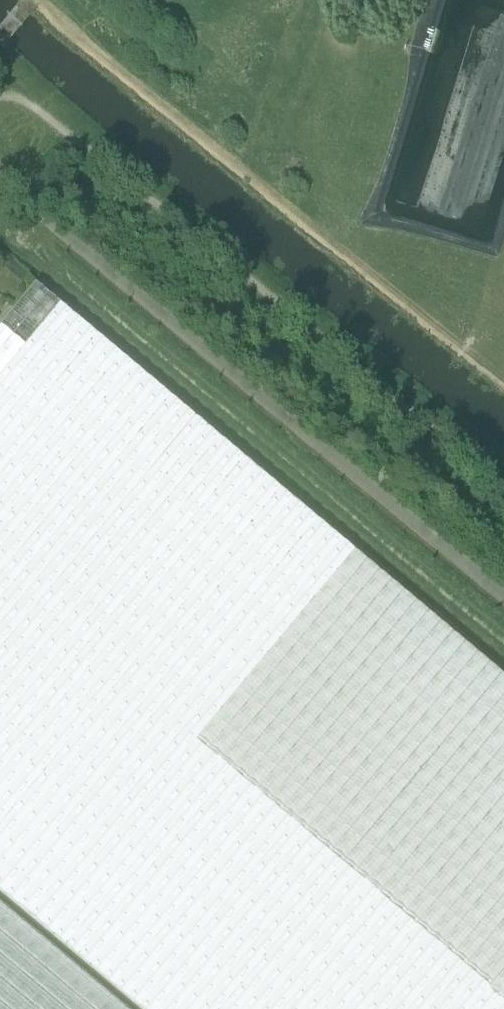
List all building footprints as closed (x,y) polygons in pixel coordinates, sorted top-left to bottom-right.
[(0,328),(0,895),(136,1008),(503,1008),(503,682),(34,288),(0,328)] [(0,909),(0,1008),(119,1008),(0,909)]
